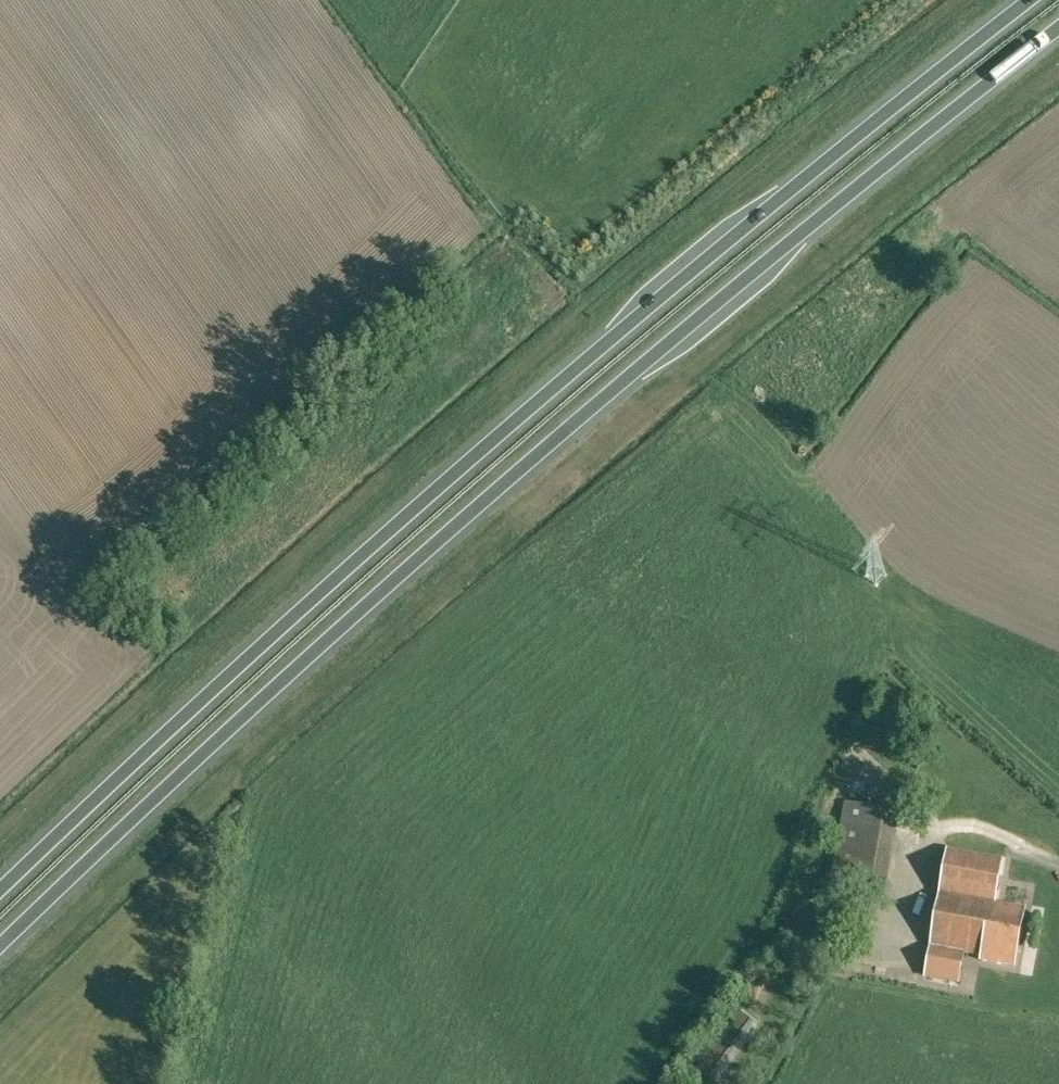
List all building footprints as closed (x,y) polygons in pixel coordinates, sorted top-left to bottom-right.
[(893,878),(908,810),(854,798),(839,866),(893,878)] [(1015,967),(1025,909),(994,903),(1000,860),(946,850),(924,976),(959,982),(964,953),(981,956),(980,960),(1015,967)] [(832,868),(829,889),(885,899),(889,878),(832,868)] [(694,1068),(696,1071),(717,1083),(718,1083),(759,1026),(737,1010),(694,1068)]
